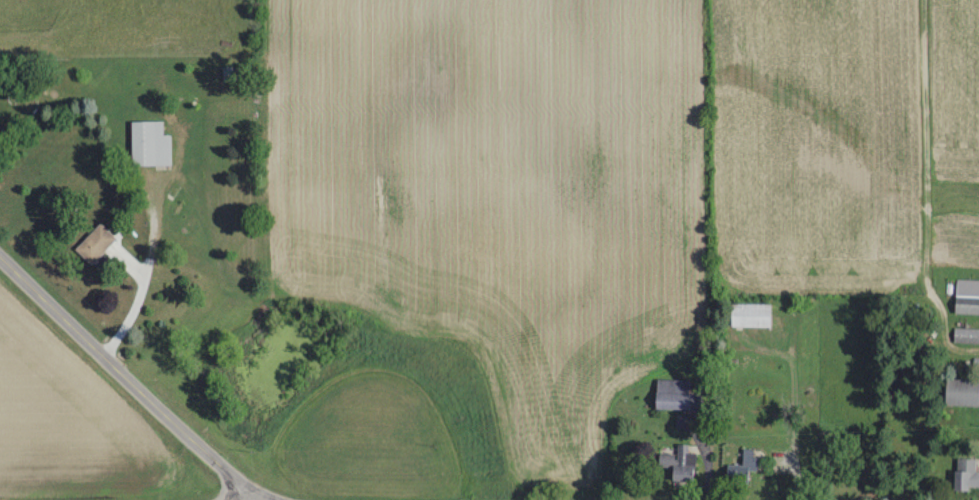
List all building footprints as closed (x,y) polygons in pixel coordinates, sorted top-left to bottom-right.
[(170,135),(162,135),(162,122),(131,122),(131,166),(170,166),(170,135)] [(115,241),(99,224),(74,250),(89,266),(115,241)] [(954,295),(954,314),(978,314),(978,295),(954,295)] [(768,303),(728,303),(728,326),(768,326),(768,303)] [(953,327),(952,343),(978,344),(978,328),(953,327)] [(978,378),(943,378),(943,405),(978,405),(978,378)] [(701,409),(701,393),(687,393),(687,379),(654,379),(654,409),(701,409)] [(668,479),(693,480),(694,451),(687,451),(687,443),(676,443),(675,455),(658,455),(658,472),(668,473),(668,479)] [(753,471),(753,448),(740,448),(740,464),(723,464),(723,482),(746,482),(746,471),(753,471)] [(974,470),(974,457),(952,457),(952,488),(978,489),(978,470),(974,470)]
